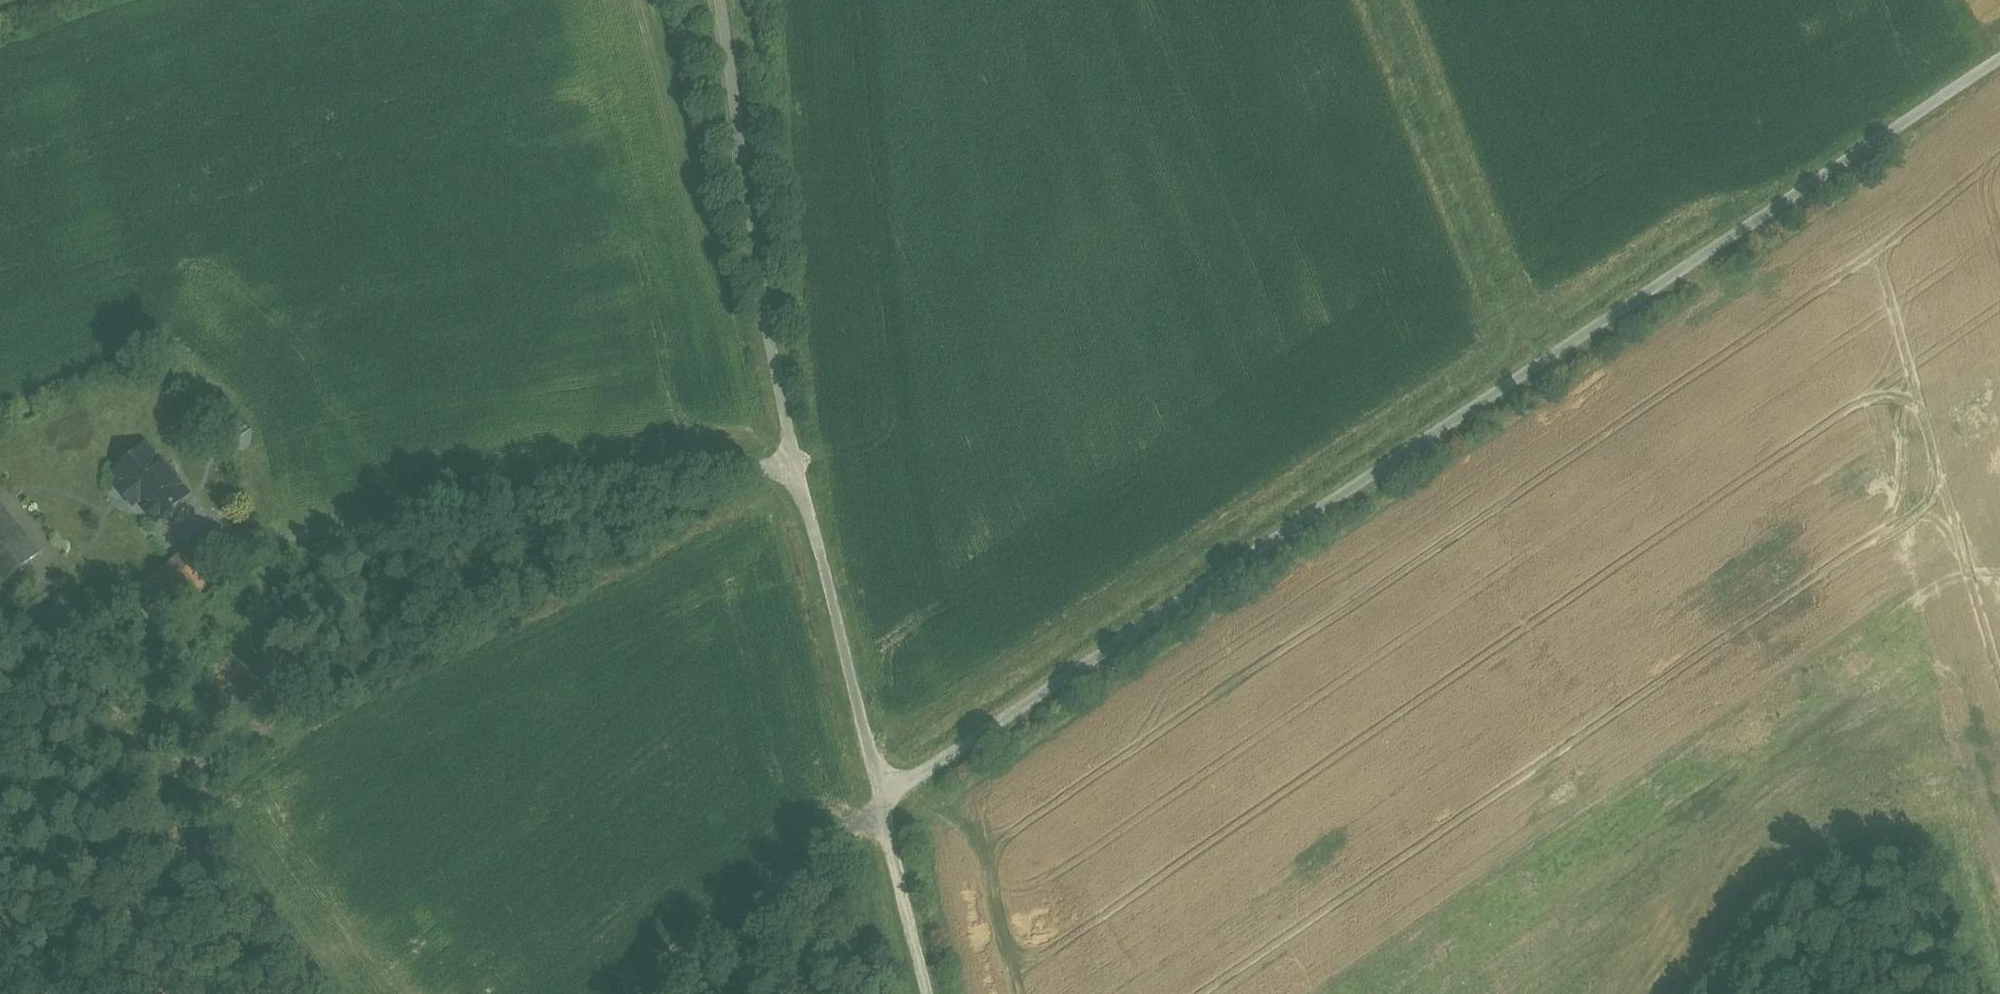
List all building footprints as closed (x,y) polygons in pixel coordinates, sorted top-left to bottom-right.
[(241,437),(216,406),(203,417),(228,447),(241,437)] [(179,487),(139,438),(99,470),(139,519),(179,487)] [(32,550),(0,505),(0,573),(32,550)] [(211,550),(137,607),(153,628),(226,571),(211,550)]
